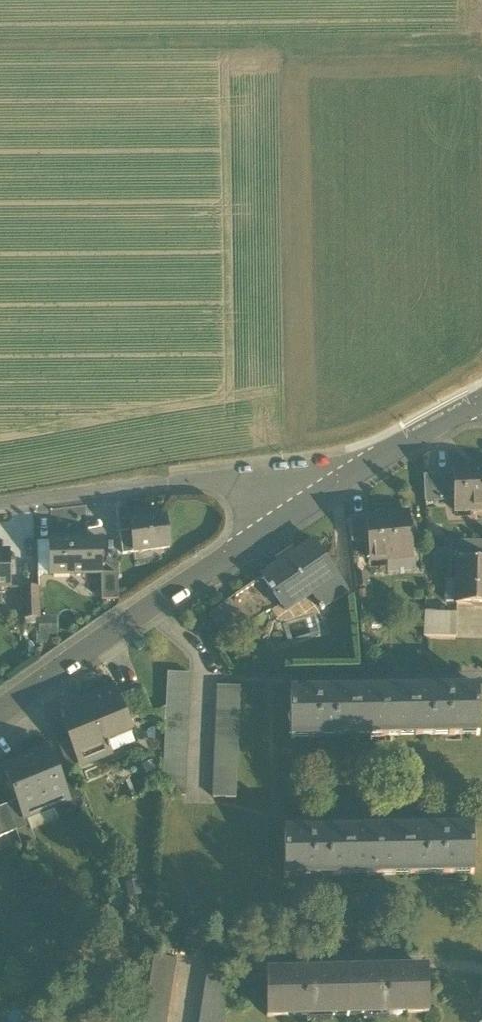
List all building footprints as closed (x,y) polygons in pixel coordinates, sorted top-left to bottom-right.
[(453,512),(472,510),(471,504),(481,503),(481,471),(470,472),(470,468),(451,470),(451,474),(453,500),(453,512)] [(451,474),(439,475),(440,501),(453,500),(451,474)] [(425,502),(440,501),(439,475),(423,475),(425,502)] [(367,541),(369,560),(388,559),(388,552),(412,550),(409,514),(392,516),(392,519),(368,521),(366,521),(368,541),(367,541)] [(135,553),(170,548),(166,518),(131,522),(132,532),(135,553)] [(350,518),(352,543),(367,541),(368,541),(366,521),(368,521),(368,518),(350,518)] [(120,533),(123,554),(135,553),(132,532),(120,533)] [(457,554),(469,555),(470,540),(457,540),(457,554)] [(481,555),(481,541),(470,540),(469,555),(481,555)] [(49,574),(49,575),(100,574),(102,574),(101,541),(48,542),(49,574)] [(313,581),(329,605),(348,592),(314,541),(296,553),(297,555),(280,567),(278,565),(262,577),(269,588),(268,589),(271,594),(273,593),(280,604),(313,581)] [(37,542),(38,574),(49,574),(48,542),(37,542)] [(275,560),(278,565),(280,567),(297,555),(296,553),(292,548),(275,560)] [(388,552),(388,559),(412,557),(412,550),(388,552)] [(0,553),(0,589),(10,588),(9,553),(0,553)] [(481,606),(481,562),(456,561),(455,581),(455,603),(455,606),(481,606)] [(367,572),(355,573),(356,588),(368,587),(367,572)] [(100,574),(101,601),(118,600),(117,573),(102,574),(100,574)] [(444,603),(455,603),(455,581),(444,580),(444,603)] [(313,581),(280,604),(285,611),(310,594),(321,610),(329,605),(313,581)] [(23,589),(24,621),(38,621),(38,618),(37,588),(23,589)] [(223,605),(209,615),(219,631),(234,621),(223,605)] [(423,641),(454,642),(455,612),(424,611),(423,641)] [(57,617),(38,618),(38,621),(38,641),(49,641),(49,635),(57,635),(57,617)] [(167,672),(166,684),(188,685),(188,673),(167,672)] [(166,684),(166,694),(188,695),(188,685),(166,684)] [(117,698),(127,723),(153,712),(143,687),(117,698)] [(239,698),(239,688),(216,687),(216,697),(239,698)] [(290,691),(290,737),(478,735),(477,689),(290,691)] [(69,740),(80,765),(109,753),(108,751),(112,749),(110,744),(106,746),(104,741),(128,731),(129,734),(131,733),(127,723),(117,698),(114,691),(80,705),(86,719),(64,728),(69,740)] [(166,694),(166,704),(187,705),(188,695),(166,694)] [(238,708),(239,698),(216,697),(216,707),(238,708)] [(166,704),(165,714),(187,715),(187,705),(166,704)] [(238,718),(238,708),(216,707),(215,717),(238,718)] [(165,714),(165,724),(186,725),(187,715),(165,714)] [(238,728),(238,718),(215,717),(215,727),(238,728)] [(165,724),(164,734),(186,735),(186,725),(165,724)] [(237,738),(238,728),(215,727),(214,737),(237,738)] [(108,751),(109,753),(135,742),(131,733),(129,734),(128,731),(104,741),(106,746),(110,744),(112,749),(108,751)] [(164,734),(164,744),(186,745),(186,735),(164,734)] [(237,749),(237,738),(214,737),(214,748),(237,749)] [(68,770),(80,765),(69,740),(58,744),(68,770)] [(164,744),(164,754),(185,755),(186,745),(164,744)] [(236,759),(237,749),(214,748),(214,758),(236,759)] [(17,801),(23,815),(24,814),(50,804),(52,808),(68,801),(61,785),(47,750),(3,767),(17,801)] [(164,754),(163,764),(185,765),(185,755),(164,754)] [(236,769),(236,759),(214,758),(213,768),(236,769)] [(163,764),(163,775),(184,776),(185,765),(163,764)] [(235,779),(236,769),(213,768),(213,778),(235,779)] [(163,775),(162,785),(184,785),(184,776),(163,775)] [(235,789),(235,779),(213,778),(212,788),(235,789)] [(72,781),(61,785),(68,801),(73,814),(84,810),(72,781)] [(183,797),(184,785),(162,785),(162,796),(183,797)] [(235,799),(235,789),(212,788),(212,798),(235,799)] [(17,801),(5,806),(15,831),(29,826),(24,814),(23,815),(17,801)] [(57,821),(52,808),(50,804),(24,814),(29,826),(31,832),(57,821)] [(15,831),(5,806),(0,808),(0,837),(15,831)] [(31,832),(29,826),(15,831),(22,846),(35,841),(31,832)] [(284,831),(284,876),(471,874),(471,828),(284,831)] [(174,971),(176,960),(153,957),(151,968),(174,971)] [(207,966),(206,976),(228,980),(230,969),(207,966)] [(172,982),(174,971),(151,968),(149,979),(172,982)] [(379,971),(379,973),(312,974),(312,972),(302,972),(302,974),(265,975),(266,1018),(428,1015),(427,972),(389,973),(389,970),(379,971)] [(206,976),(204,987),(227,991),(228,980),(206,976)] [(171,993),(172,982),(149,979),(148,989),(171,993)] [(204,987),(202,998),(225,1002),(227,991),(204,987)] [(169,1004),(171,993),(148,989),(146,1000),(169,1004)] [(202,998),(201,1009),(223,1013),(225,1002),(202,998)] [(167,1015),(169,1004),(146,1000),(144,1011),(167,1015)] [(199,1020),(212,1021),(222,1021),(223,1013),(201,1009),(199,1020)] [(167,1015),(144,1011),(143,1021),(166,1021),(167,1015)]
